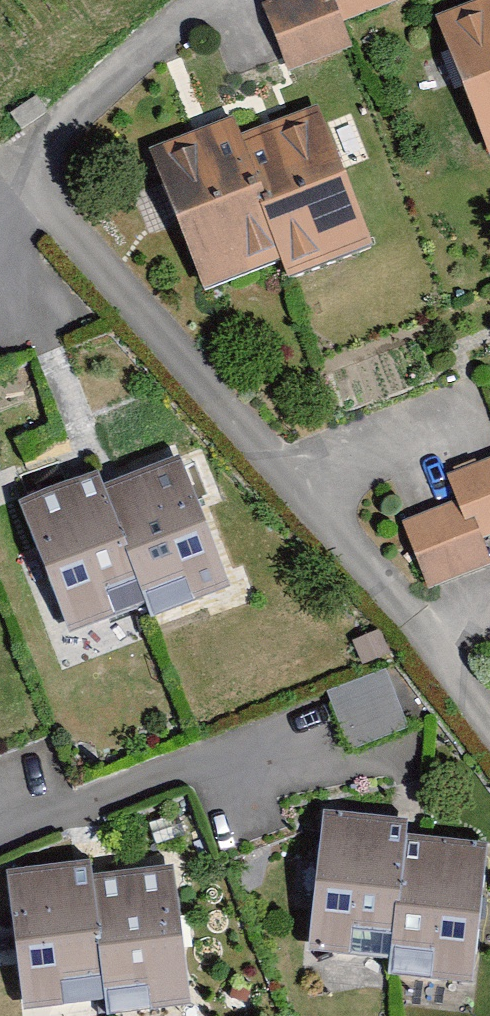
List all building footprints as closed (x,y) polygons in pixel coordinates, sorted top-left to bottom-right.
[(274,5),(299,79),(369,55),(357,21),(409,3),(408,0),(288,0),(274,5)] [(444,24),(489,141),(489,6),(444,24)] [(248,116),(153,158),(216,300),(286,269),(299,298),(396,255),(331,110),(259,142),(248,116)] [(415,527),(437,595),(489,577),(489,465),(461,474),(472,508),(415,527)] [(113,481),(28,515),(82,649),(153,621),(159,635),(249,598),(196,467),(120,497),(113,481)] [(396,675),(337,702),(362,758),(422,731),(396,675)] [(326,815),(313,953),(397,961),(395,980),(489,989),(489,854),(414,847),(416,823),(326,815)] [(13,882),(33,1013),(118,1000),(121,1015),(208,1015),(214,1015),(194,877),(103,891),(99,869),(13,882)]
